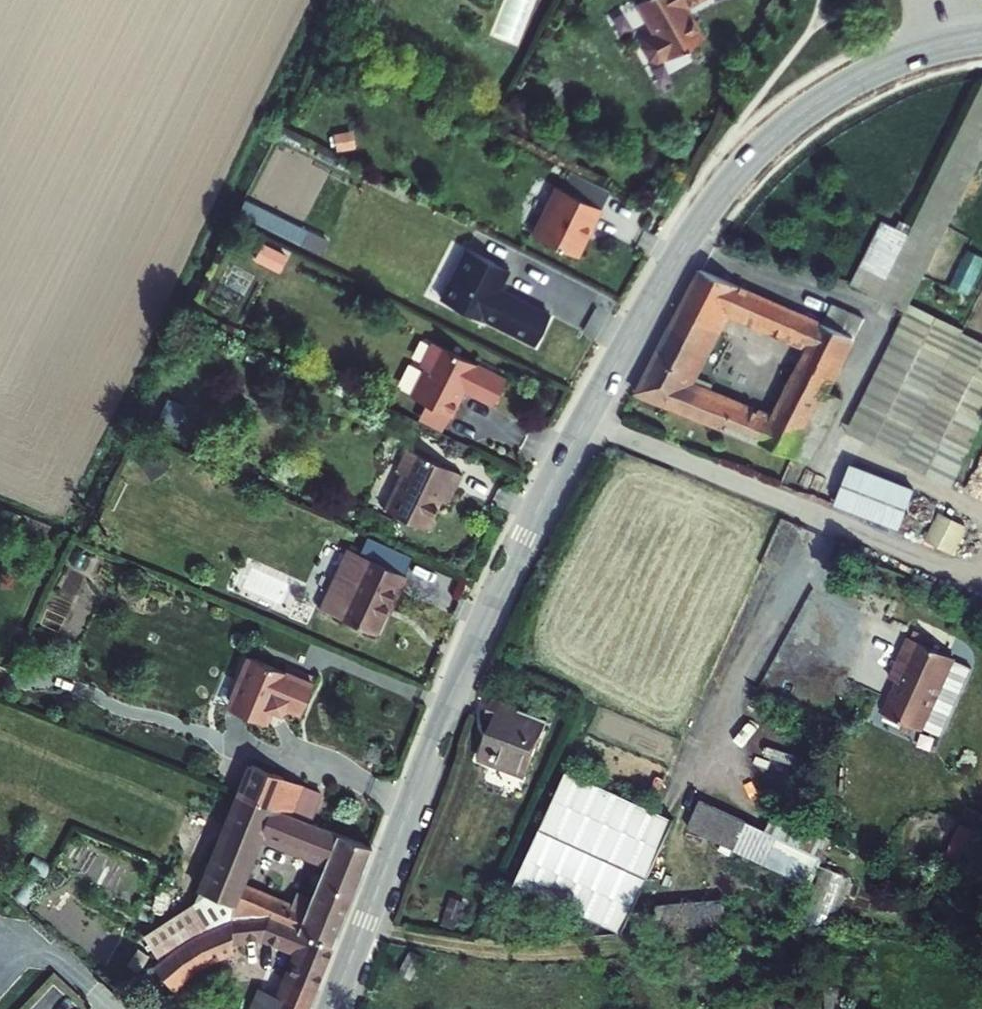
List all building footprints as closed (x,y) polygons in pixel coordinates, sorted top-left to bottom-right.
[(680,0),(628,0),(637,17),(639,16),(645,28),(634,34),(632,41),(638,53),(646,55),(656,50),(658,53),(693,35),(684,17),(681,15),(674,3),(680,0)] [(527,224),(569,246),(584,217),(587,218),(596,200),(554,178),(539,207),(536,206),(527,224)] [(326,248),(332,231),(243,199),(237,216),(326,248)] [(896,228),(882,221),(851,282),(881,296),(914,228),(899,221),(896,228)] [(263,237),(253,257),(280,269),(290,250),(263,237)] [(502,262),(462,240),(436,290),(528,337),(542,306),(492,279),(502,262)] [(954,283),(973,292),(981,273),(981,252),(972,247),(954,283)] [(641,391),(793,463),(864,319),(833,303),(822,325),(706,268),(692,293),(736,315),(809,351),(775,421),(702,385),(728,332),(683,311),(641,391)] [(736,315),(692,293),(683,311),(728,332),(736,315)] [(416,363),(403,390),(442,410),(451,392),(448,391),(452,383),(484,398),(497,372),(423,337),(412,361),(416,363)] [(171,397),(165,418),(183,423),(189,402),(171,397)] [(450,465),(390,437),(382,454),(389,457),(368,502),(410,522),(424,492),(435,497),(450,465)] [(852,463),(836,503),(900,529),(915,487),(852,463)] [(910,503),(908,517),(914,522),(921,526),(927,523),(934,520),(936,505),(923,496),(910,503)] [(939,511),(929,541),(960,551),(970,521),(939,511)] [(397,572),(339,547),(312,611),(367,634),(384,593),(388,594),(397,572)] [(892,718),(929,736),(964,664),(917,641),(898,679),(909,684),(892,718)] [(298,671),(234,644),(215,689),(236,698),(234,704),(251,711),(257,697),(266,701),(269,694),(285,701),(298,671)] [(488,745),(531,765),(556,712),(502,687),(493,707),(503,711),(488,745)] [(237,742),(226,771),(279,793),(291,764),(237,742)] [(222,889),(234,894),(320,928),(360,827),(279,793),(226,771),(183,873),(186,874),(222,889)] [(562,771),(511,885),(621,934),(672,820),(562,771)] [(691,834),(807,891),(821,862),(705,806),(691,834)] [(840,926),(854,873),(823,865),(809,918),(840,926)] [(222,889),(186,874),(182,885),(133,918),(147,938),(148,937),(164,920),(178,907),(190,900),(200,895),(211,893),(222,889)] [(230,920),(234,894),(222,889),(211,893),(200,895),(190,900),(178,907),(164,920),(148,937),(144,942),(176,971),(196,950),(230,930),(230,920)] [(320,928),(234,894),(230,920),(241,919),(289,937),(269,989),(248,981),(236,1008),(287,1008),(320,928)]
